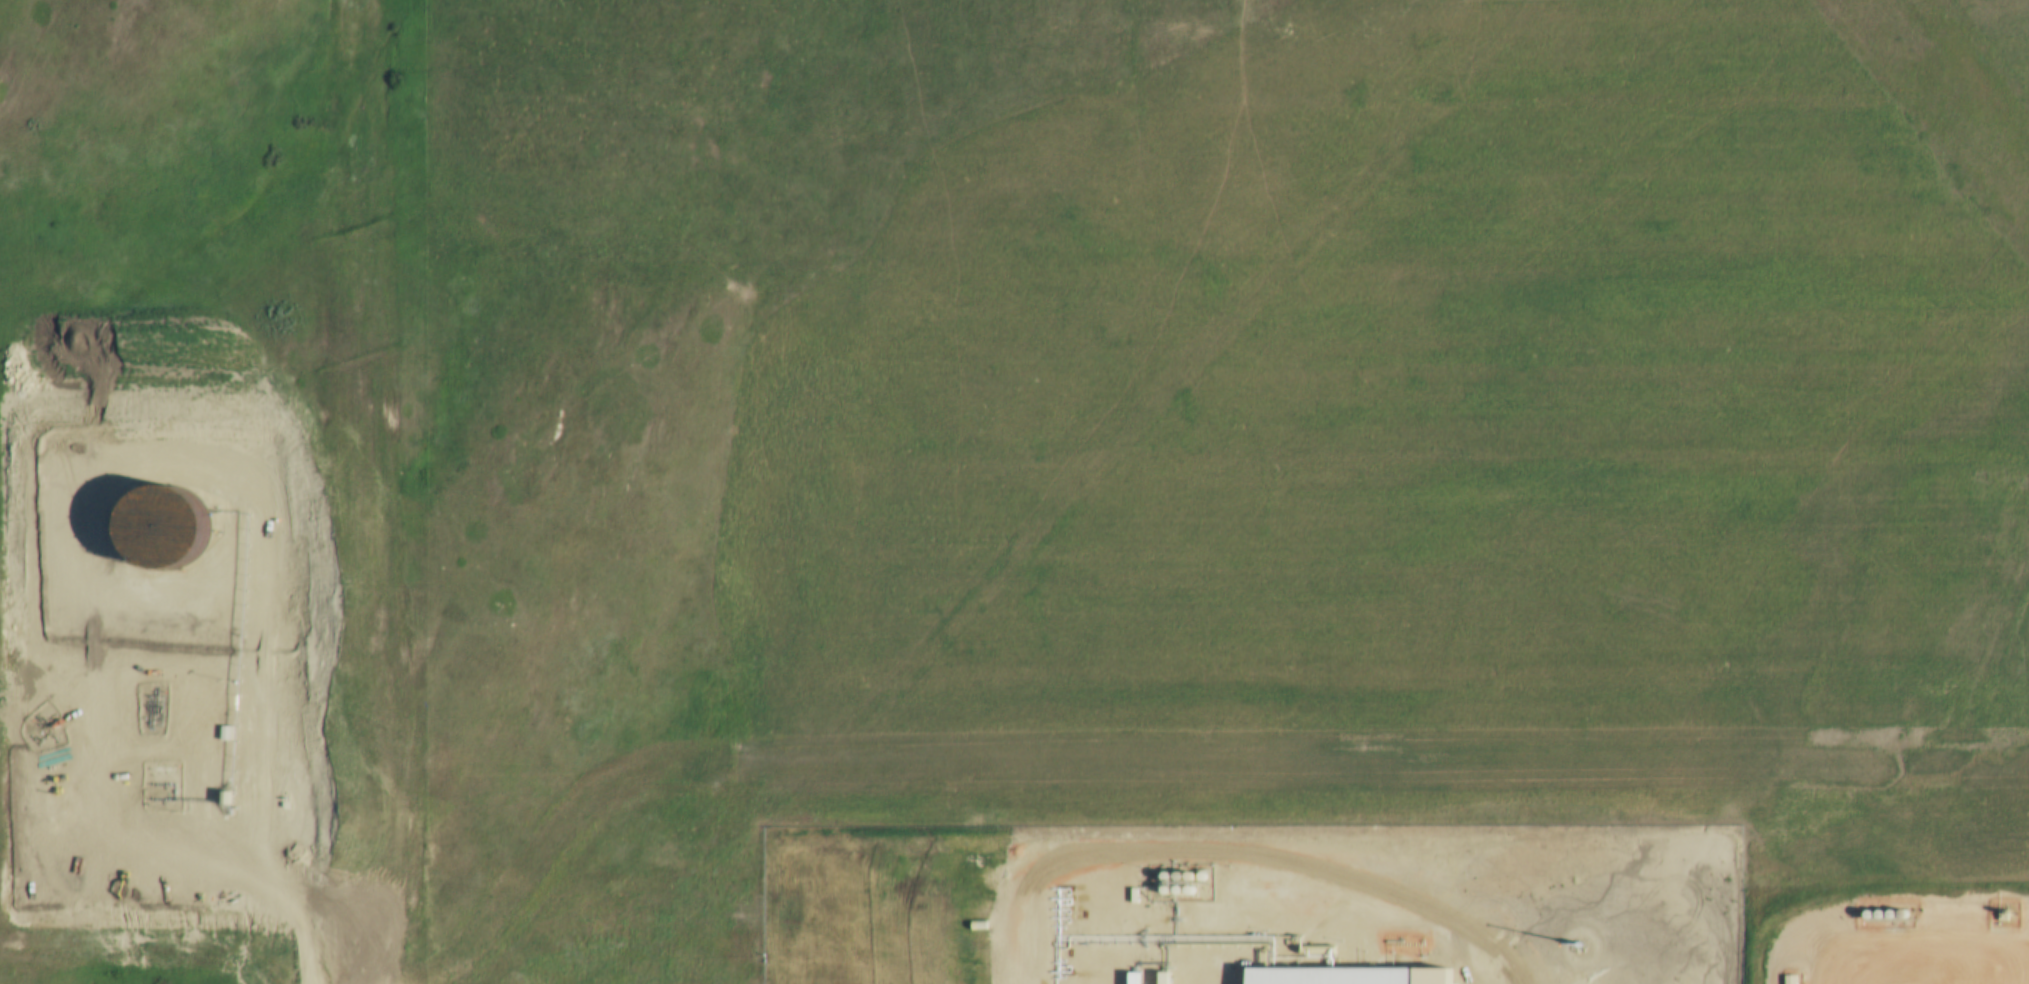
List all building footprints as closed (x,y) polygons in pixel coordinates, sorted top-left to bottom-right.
[(1795,974),(1784,974),(1784,983),(1795,983),(1795,974)]
